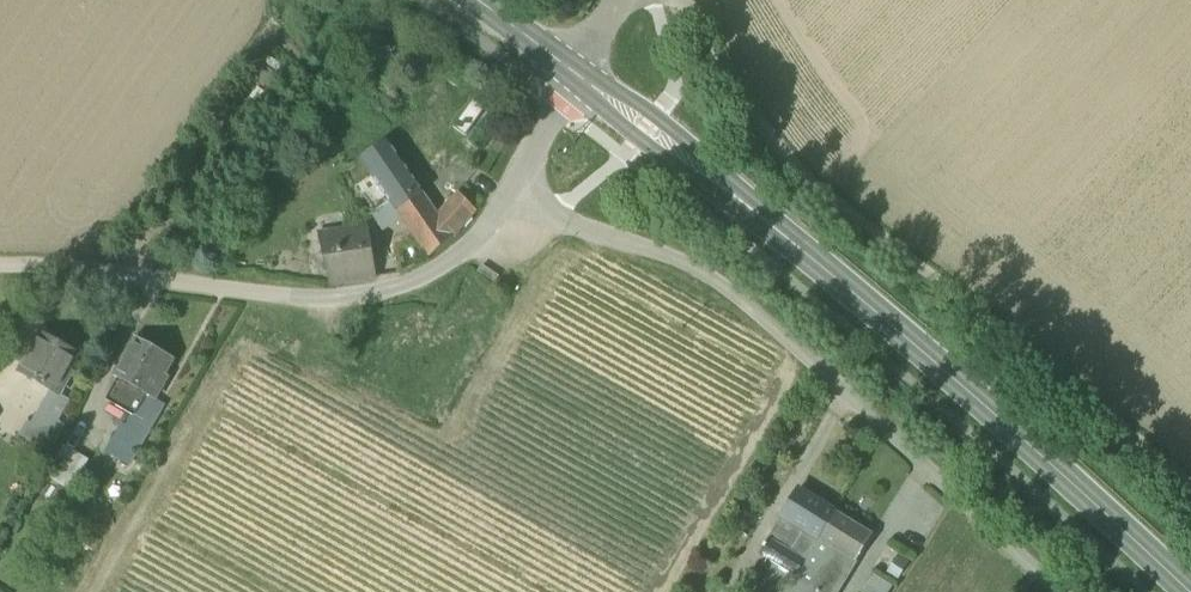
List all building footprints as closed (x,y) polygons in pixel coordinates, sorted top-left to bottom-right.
[(473,101),(453,129),(466,137),(485,110),(473,101)] [(388,141),(361,159),(391,202),(397,210),(422,193),(423,194),(424,193),(388,141)] [(459,192),(437,215),(453,238),(477,211),(459,192)] [(422,193),(397,210),(402,218),(430,257),(431,257),(453,238),(437,215),(423,194),(422,193)] [(383,229),(402,218),(397,210),(391,202),(373,213),(383,229)] [(318,235),(330,283),(377,276),(369,227),(318,235)] [(52,390),(60,395),(67,382),(64,380),(79,355),(43,335),(22,373),(52,390)] [(117,377),(120,379),(148,395),(155,399),(162,386),(159,385),(174,360),(138,340),(117,377)] [(142,405),(148,395),(120,379),(112,393),(122,398),(117,406),(134,417),(141,405),(142,405)] [(46,400),(63,410),(69,400),(60,395),(52,390),(46,400)] [(122,398),(112,393),(107,401),(117,406),(122,398)] [(164,404),(155,399),(148,395),(142,405),(158,414),(164,404)] [(21,434),(50,451),(65,426),(57,421),(63,410),(46,400),(32,424),(28,422),(21,434)] [(116,438),(137,450),(158,414),(142,405),(141,405),(134,417),(127,428),(123,426),(116,438)] [(108,451),(129,464),(137,450),(116,438),(108,451)] [(90,460),(65,446),(47,478),(72,492),(90,460)] [(782,517),(785,519),(819,539),(836,512),(799,490),(782,517)] [(836,512),(819,539),(858,562),(874,536),(836,512)] [(796,578),(819,539),(785,519),(761,557),(796,578)] [(858,562),(819,539),(796,578),(787,591),(839,591),(858,562)] [(910,561),(898,554),(887,571),(899,579),(910,561)] [(874,575),(864,591),(865,591),(890,591),(893,586),(874,575)]
